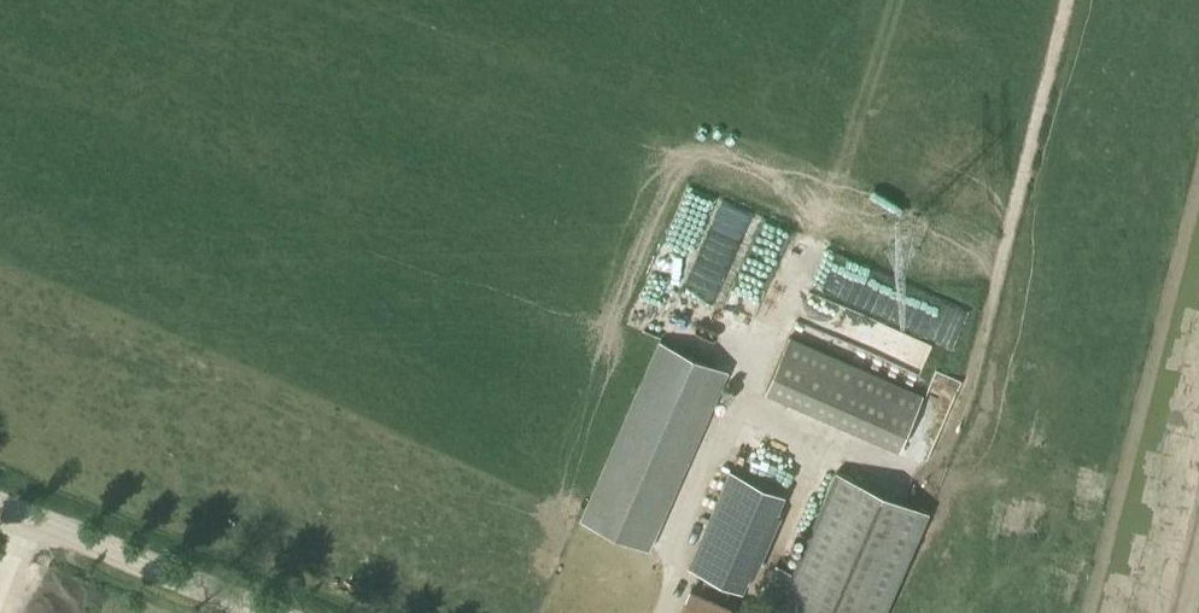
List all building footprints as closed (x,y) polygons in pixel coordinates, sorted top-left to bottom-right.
[(725,312),(755,323),(792,226),(762,215),(725,312)] [(766,390),(900,450),(924,397),(790,337),(766,390)] [(649,549),(729,371),(661,340),(581,519),(649,549)] [(1192,412),(1182,478),(1198,480),(1198,413),(1192,412)] [(691,589),(681,612),(727,612),(730,606),(724,603),(731,585),(743,590),(785,495),(731,471),(689,566),(706,574),(699,592),(691,589)] [(838,472),(778,606),(794,612),(885,612),(929,513),(838,472)]
